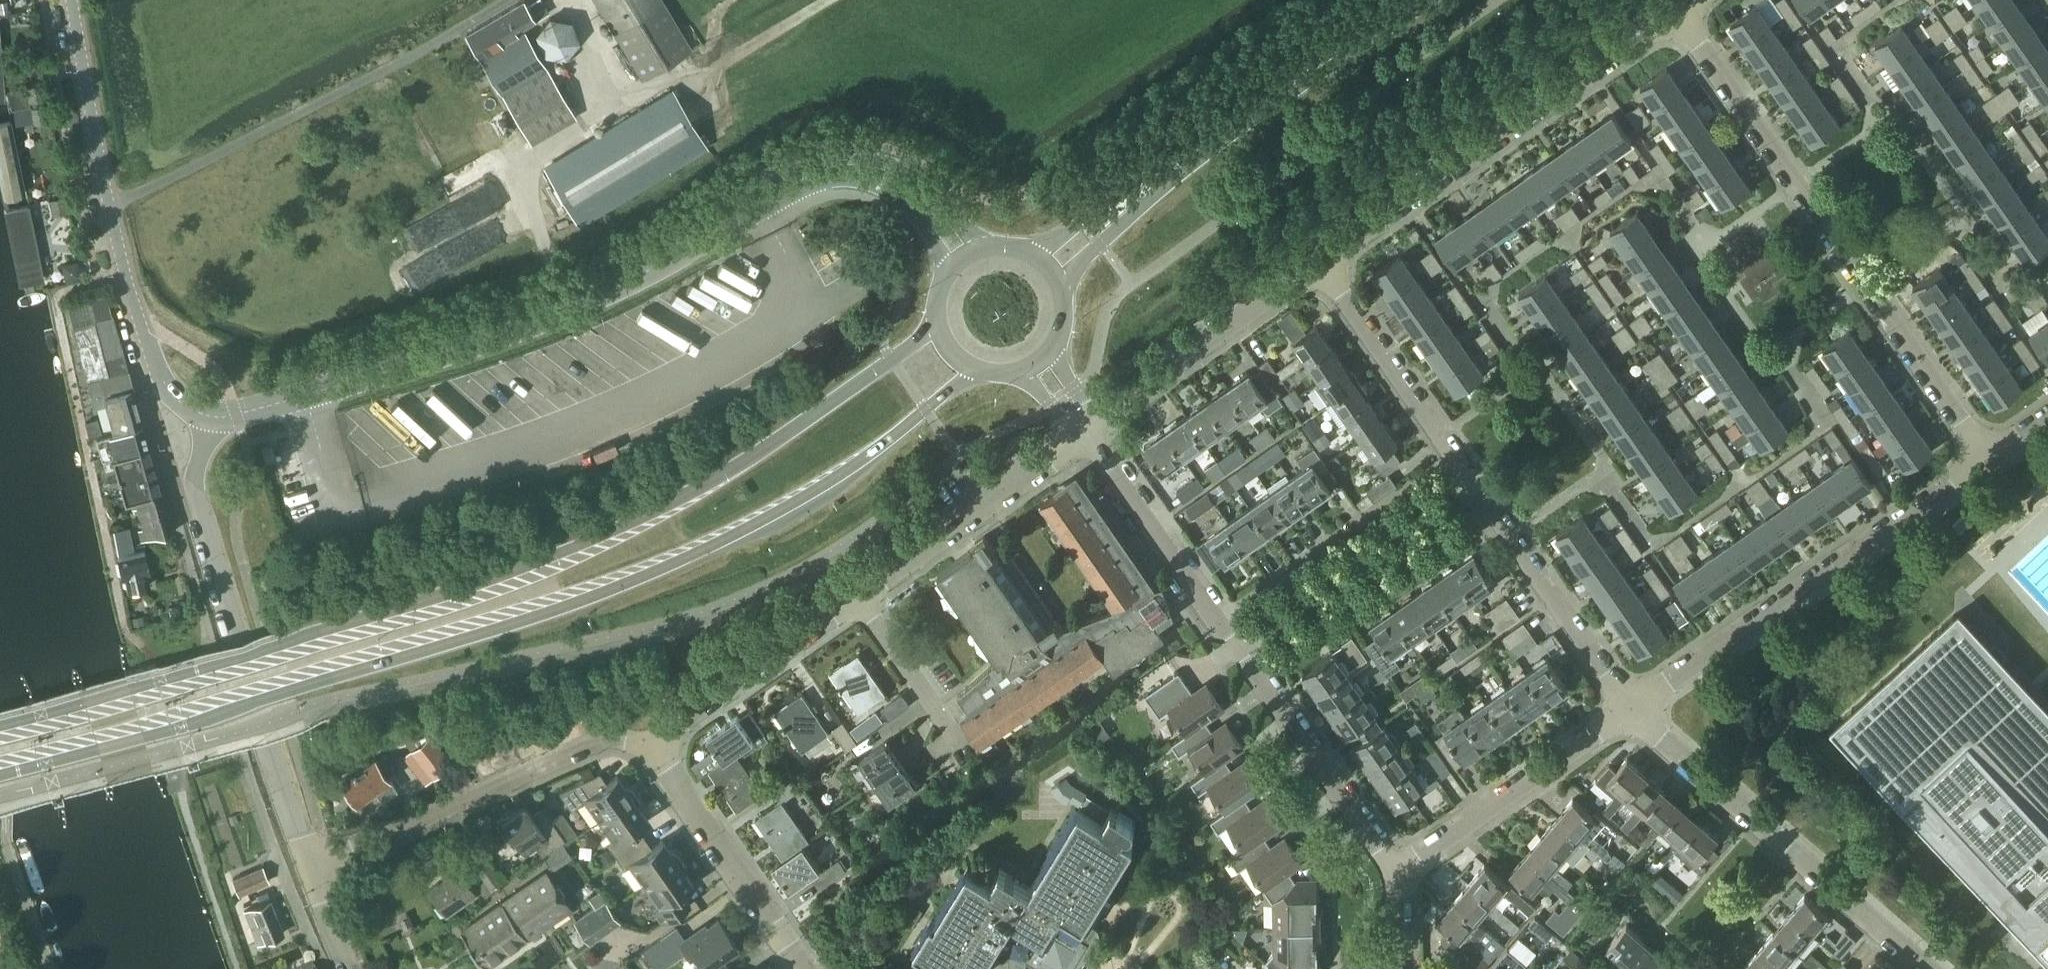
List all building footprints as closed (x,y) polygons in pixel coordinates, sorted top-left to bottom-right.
[(541,0),(533,0),(526,4),(524,0),(522,0),(466,34),(501,94),(546,67),(525,32),(519,35),(518,34),(537,22),(536,20),(549,12),(541,0)] [(642,78),(691,49),(661,0),(595,0),(642,78)] [(1793,10),(1786,0),(1779,0),(1777,2),(1786,15),(1793,10)] [(1829,2),(1827,0),(1798,0),(1809,16),(1829,2)] [(1881,7),(1876,0),(1874,0),(1863,8),(1869,16),(1881,7)] [(2003,13),(2016,4),(2014,0),(1979,0),(1976,2),(1990,22),(2003,13)] [(2004,42),(2030,23),(2016,4),(2003,13),(1990,22),(2004,42)] [(1744,44),(1771,25),(1757,5),(1731,24),(1744,44)] [(1949,23),(1962,14),(1956,5),(1943,14),(1949,23)] [(1856,25),(1869,16),(1863,8),(1850,17),(1856,25)] [(1795,28),(1798,26),(1802,23),(1793,10),(1786,15),(1795,28)] [(1954,31),(1967,21),(1962,14),(1949,23),(1954,31)] [(565,57),(577,41),(570,22),(550,18),(537,34),(544,53),(565,57)] [(1931,35),(1944,26),(1938,18),(1925,27),(1931,35)] [(2017,62),(2044,43),(2030,23),(2004,42),(2017,62)] [(1758,63),(1785,45),(1771,25),(1744,44),(1758,63)] [(1829,44),(1836,39),(1827,26),(1819,31),(1829,44)] [(1889,64),(1916,46),(1902,26),(1875,44),(1889,64)] [(1937,43),(1949,34),(1944,26),(1931,35),(1937,43)] [(1813,55),(1821,49),(1811,36),(1804,41),(1813,55)] [(2047,70),(2047,49),(2044,43),(2017,62),(2031,82),(2047,70)] [(1976,62),(1985,56),(1984,56),(1986,55),(1979,44),(1969,51),(1976,62)] [(1772,83),(1798,65),(1785,45),(1758,63),(1772,83)] [(1903,84),(1929,65),(1916,46),(1889,64),(1903,84)] [(1822,67),(1825,65),(1830,62),(1821,49),(1813,55),(1822,67)] [(1963,71),(1971,65),(1962,52),(1954,58),(1963,71)] [(1985,75),(1994,69),(1985,56),(1976,62),(1985,75)] [(1785,103),(1812,85),(1798,65),(1772,83),(1785,103)] [(1917,104),(1943,85),(1929,65),(1903,84),(1917,104)] [(1972,84),(1980,78),(1971,65),(1963,71),(1972,84)] [(531,143),(536,140),(576,117),(546,67),(501,94),(531,143)] [(1654,107),(1681,88),(1667,68),(1640,87),(1654,107)] [(2047,99),(2047,70),(2031,82),(2045,101),(2047,99)] [(1840,94),(1848,89),(1839,76),(1831,81),(1840,94)] [(29,102),(45,99),(42,83),(27,86),(29,102)] [(1799,123),(1826,104),(1812,85),(1785,103),(1799,123)] [(1930,123),(1957,105),(1943,85),(1917,104),(1930,123)] [(2002,103),(2015,94),(2009,85),(1996,95),(2002,103)] [(1668,127),(1694,108),(1681,88),(1654,107),(1668,127)] [(1849,107),(1852,105),(1857,102),(1848,89),(1840,94),(1849,107)] [(546,168),(579,222),(706,146),(673,91),(546,168)] [(2007,111),(2007,110),(2020,101),(2015,94),(2002,103),(2007,111)] [(1989,113),(2002,103),(1996,95),(1982,104),(1989,113)] [(1994,120),(2007,111),(2002,103),(1989,113),(1994,120)] [(1813,143),(1839,124),(1826,104),(1799,123),(1813,143)] [(34,124),(50,121),(48,105),(32,108),(34,124)] [(1631,123),(1644,113),(1639,105),(1625,115),(1631,123)] [(1944,143),(1971,124),(1957,105),(1930,123),(1944,143)] [(1681,146),(1708,127),(1694,108),(1668,127),(1681,146)] [(1636,131),(1637,131),(1650,121),(1644,113),(1631,123),(1636,131)] [(1610,155),(1632,141),(1613,114),(1592,129),(1610,155)] [(25,195),(11,121),(0,124),(0,186),(3,199),(25,195)] [(2031,141),(2039,135),(2030,122),(2022,128),(2031,141)] [(1958,163),(1984,144),(1971,124),(1944,143),(1958,163)] [(1695,166),(1722,147),(1708,127),(1681,146),(1695,166)] [(1591,169),(1610,155),(1592,129),(1572,142),(1591,169)] [(2018,150),(2026,144),(2017,131),(2009,137),(2018,150)] [(2040,153),(2047,148),(2039,135),(2031,141),(2040,153)] [(1572,182),(1591,169),(1572,142),(1553,156),(1572,182)] [(1659,162),(1667,156),(1658,143),(1649,149),(1659,162)] [(1971,182),(1998,164),(1984,144),(1958,163),(1971,182)] [(2027,163),(2036,157),(2026,144),(2018,150),(2027,163)] [(1709,185),(1736,167),(1722,147),(1695,166),(1709,185)] [(1552,196),(1572,182),(1553,156),(1533,170),(1552,196)] [(1667,175),(1676,169),(1667,156),(1659,162),(1667,175)] [(2033,181),(2046,172),(2040,163),(2027,173),(2033,181)] [(1985,202),(2012,183),(1998,164),(1971,182),(1985,202)] [(1632,184),(1632,183),(1640,178),(1631,165),(1623,171),(1632,184)] [(1723,206),(1749,187),(1736,167),(1709,185),(1723,206)] [(1533,210),(1552,196),(1533,170),(1514,183),(1533,210)] [(1612,197),(1625,188),(1619,180),(1606,189),(1612,197)] [(1513,224),(1533,210),(1514,183),(1494,197),(1513,224)] [(1999,222),(2025,203),(2012,183),(1985,202),(1999,222)] [(1686,201),(1699,192),(1694,184),(1681,193),(1686,201)] [(1598,207),(1612,197),(1606,189),(1593,198),(1598,207)] [(1692,210),(1705,200),(1699,192),(1686,201),(1692,210)] [(53,215),(68,212),(65,196),(49,200),(53,215)] [(1494,237),(1513,224),(1494,197),(1475,211),(1494,237)] [(2013,241),(2039,223),(2025,203),(1999,222),(2013,241)] [(1706,205),(1695,213),(1700,221),(1712,213),(1706,205)] [(20,285),(44,280),(28,206),(5,211),(20,285)] [(1573,225),(1580,220),(1581,219),(1571,206),(1563,212),(1573,225)] [(1473,252),(1494,237),(1475,211),(1454,225),(1473,252)] [(1565,231),(1573,225),(1563,212),(1555,217),(1565,231)] [(1623,250),(1650,231),(1636,212),(1610,230),(1623,250)] [(2047,247),(2047,236),(2039,223),(2013,241),(2027,262),(2047,247)] [(1454,265),(1473,252),(1454,225),(1435,239),(1454,265)] [(1637,270),(1664,251),(1650,231),(1623,250),(1637,270)] [(1533,253),(1546,243),(1541,235),(1527,245),(1533,253)] [(1520,261),(1533,253),(1527,245),(1515,253),(1520,261)] [(1424,268),(1437,259),(1431,251),(1419,260),(1424,268)] [(1651,289),(1677,271),(1664,251),(1637,270),(1651,289)] [(1594,271),(1607,262),(1602,254),(1588,263),(1594,271)] [(1388,293),(1414,275),(1400,255),(1374,273),(1388,293)] [(1430,276),(1442,267),(1437,259),(1424,268),(1430,276)] [(1967,278),(1975,273),(1966,259),(1958,265),(1967,278)] [(1494,280),(1502,274),(1493,261),(1485,267),(1494,280)] [(1576,284),(1589,274),(1584,266),(1570,276),(1576,284)] [(1486,286),(1494,280),(1485,267),(1477,273),(1486,286)] [(1926,306),(1953,288),(1939,268),(1912,286),(1926,306)] [(1665,309),(1691,291),(1677,271),(1651,289),(1665,309)] [(1608,291),(1616,285),(1607,272),(1599,278),(1608,291)] [(1976,291),(1984,285),(1975,273),(1967,278),(1976,291)] [(1402,313),(1428,295),(1414,275),(1388,293),(1402,313)] [(1533,314),(1559,295),(1545,275),(1519,294),(1533,314)] [(1595,300),(1603,294),(1594,281),(1586,287),(1595,300)] [(1456,304),(1465,298),(1455,285),(1447,291),(1456,304)] [(1617,304),(1625,298),(1616,285),(1608,291),(1617,304)] [(2041,308),(2047,303),(2037,287),(2030,292),(2041,308)] [(1940,326),(1966,308),(1953,288),(1926,306),(1940,326)] [(1678,329),(1705,310),(1691,291),(1665,309),(1678,329)] [(2035,312),(2041,308),(2030,292),(2023,296),(2035,312)] [(106,293),(68,304),(94,407),(105,404),(112,430),(143,421),(129,370),(128,370),(106,293)] [(1604,313),(1612,307),(1603,294),(1595,300),(1604,313)] [(1415,333),(1442,314),(1428,295),(1402,313),(1415,333)] [(1547,333),(1573,315),(1559,295),(1533,314),(1547,333)] [(1465,298),(1456,304),(1461,311),(1465,317),(1473,311),(1469,305),(1465,298)] [(1995,317),(2003,312),(1994,299),(1986,304),(1995,317)] [(1954,346),(1980,328),(1966,308),(1940,326),(1954,346)] [(1692,349),(1719,330),(1705,310),(1678,329),(1692,349)] [(2004,331),(2012,325),(2003,312),(1995,317),(2004,331)] [(1635,331),(1649,321),(1643,313),(1630,322),(1635,331)] [(1442,314),(1415,333),(1429,352),(1456,334),(1442,314)] [(1561,353),(1587,335),(1573,315),(1547,333),(1561,353)] [(1641,339),(1655,329),(1649,321),(1635,331),(1641,339)] [(2029,334),(2047,360),(2047,321),(2029,334)] [(1617,343),(1631,334),(1625,325),(1611,335),(1617,343)] [(1272,387),(1308,361),(1330,346),(1316,326),(1294,341),(1302,353),(1276,371),(1268,359),(1258,366),(1260,370),(1272,387)] [(1967,366),(1994,347),(1980,328),(1954,346),(1967,366)] [(1479,347),(1492,338),(1486,329),(1473,338),(1479,347)] [(1706,368),(1732,349),(1719,330),(1692,349),(1706,368)] [(1837,369),(1864,351),(1849,330),(1823,349),(1837,369)] [(1443,372),(1469,354),(1456,334),(1429,352),(1443,372)] [(1623,351),(1632,345),(1636,342),(1631,334),(1617,343),(1623,351)] [(1574,373),(1600,354),(1587,335),(1561,353),(1574,373)] [(1487,358),(1500,349),(1492,338),(1479,347),(1487,358)] [(2022,357),(2030,351),(2021,338),(2013,344),(2022,357)] [(1321,380),(1343,365),(1330,346),(1308,361),(1321,380)] [(1981,386),(2008,367),(1994,347),(1967,366),(1981,386)] [(1719,388),(1746,369),(1732,349),(1706,368),(1719,388)] [(1850,388),(1877,370),(1864,351),(1837,369),(1850,388)] [(2031,371),(2039,365),(2030,351),(2022,357),(2031,371)] [(1660,371),(1668,366),(1659,353),(1651,358),(1660,371)] [(1457,392),(1483,374),(1469,354),(1443,372),(1457,392)] [(1588,393),(1615,374),(1600,354),(1574,373),(1588,393)] [(1652,377),(1660,371),(1651,358),(1643,364),(1652,377)] [(1349,373),(1343,365),(1321,380),(1315,385),(1328,404),(1335,400),(1357,385),(1360,383),(1352,371),(1349,373)] [(1669,384),(1671,383),(1677,379),(1668,366),(1660,371),(1669,384)] [(1814,385),(1822,379),(1813,366),(1805,371),(1814,385)] [(1995,406),(2022,387),(2008,367),(1981,386),(1995,406)] [(1733,407),(1760,389),(1746,369),(1719,388),(1733,407)] [(1276,392),(1272,387),(1260,370),(1251,376),(1249,373),(1227,388),(1246,414),(1259,405),(1270,412),(1283,403),(1276,392)] [(1864,408),(1891,390),(1877,370),(1850,388),(1864,408)] [(1661,390),(1667,386),(1669,384),(1660,371),(1652,377),(1661,390)] [(1602,412),(1628,393),(1615,374),(1588,393),(1602,412)] [(1823,398),(1831,392),(1822,379),(1814,385),(1823,398)] [(1360,383),(1357,385),(1335,400),(1348,419),(1370,404),(1365,396),(1367,393),(1360,383)] [(1225,428),(1246,414),(1227,388),(1207,402),(1225,428)] [(1288,403),(1299,396),(1294,389),(1283,396),(1288,403)] [(1747,428),(1774,409),(1760,389),(1733,407),(1747,428)] [(1877,428),(1904,409),(1891,390),(1864,408),(1877,428)] [(1690,410),(1703,400),(1698,392),(1684,402),(1690,410)] [(1615,431),(1642,413),(1628,393),(1602,412),(1615,431)] [(1293,410),(1303,403),(1299,396),(1288,403),(1293,410)] [(1696,418),(1709,408),(1703,400),(1690,410),(1696,418)] [(1205,443),(1225,428),(1207,402),(1186,417),(1205,443)] [(1362,438),(1383,422),(1370,404),(1348,419),(1362,438)] [(1672,422),(1685,412),(1680,405),(1666,414),(1672,422)] [(1842,424),(1849,419),(1840,405),(1832,411),(1842,424)] [(1762,448),(1788,430),(1774,409),(1747,428),(1732,440),(1738,448),(1753,436),(1762,448)] [(1892,449),(1919,430),(1904,409),(1877,428),(1892,449)] [(1678,430),(1691,421),(1685,412),(1672,422),(1678,430)] [(1629,451),(1655,432),(1642,413),(1615,431),(1629,451)] [(1184,457),(1205,443),(1186,417),(1165,431),(1184,457)] [(1315,442),(1326,435),(1314,419),(1304,426),(1315,442)] [(1850,437),(1858,431),(1849,419),(1842,424),(1850,437)] [(1398,443),(1383,422),(1362,438),(1376,458),(1373,460),(1382,473),(1387,473),(1399,464),(1400,460),(1393,450),(1394,445),(1398,443)] [(103,459),(113,456),(113,455),(150,444),(144,425),(97,438),(103,459)] [(1267,443),(1275,438),(1267,427),(1259,433),(1267,443)] [(1834,447),(1841,442),(1832,429),(1823,434),(1833,448),(1834,447)] [(1718,449),(1726,443),(1717,430),(1708,436),(1718,449)] [(1905,468),(1932,450),(1919,430),(1892,449),(1905,468)] [(1163,472),(1184,457),(1165,431),(1144,446),(1163,472)] [(1643,471),(1669,452),(1655,432),(1629,451),(1643,471)] [(1258,449),(1267,443),(1259,433),(1251,439),(1258,449)] [(1320,449),(1330,442),(1326,435),(1315,442),(1320,449)] [(1702,459),(1704,457),(1712,451),(1706,441),(1695,449),(1702,459)] [(1851,497),(1871,484),(1852,457),(1841,442),(1834,447),(1844,463),(1833,471),(1851,497)] [(1278,458),(1285,453),(1278,443),(1270,448),(1278,458)] [(1726,462),(1735,456),(1726,443),(1718,449),(1726,462)] [(125,498),(162,488),(150,444),(113,455),(113,456),(125,498)] [(271,445),(261,448),(265,464),(275,461),(277,460),(272,445),(271,445)] [(1869,464),(1877,458),(1869,445),(1860,451),(1869,464)] [(1226,472),(1246,458),(1238,447),(1218,461),(1226,472)] [(1310,504),(1330,489),(1327,485),(1336,479),(1331,470),(1325,463),(1315,447),(1297,459),(1304,469),(1292,478),(1310,504)] [(1798,464),(1811,455),(1805,447),(1792,456),(1798,464)] [(1269,464),(1278,458),(1270,448),(1262,454),(1269,464)] [(1714,471),(1722,465),(1712,451),(1704,457),(1714,471)] [(1657,490),(1683,472),(1669,452),(1643,471),(1657,490)] [(1331,470),(1341,464),(1336,456),(1325,463),(1331,470)] [(1785,474),(1798,464),(1792,456),(1779,466),(1785,474)] [(1878,477),(1887,471),(1877,458),(1869,464),(1878,477)] [(1147,459),(1139,464),(1146,474),(1154,468),(1147,459)] [(1213,481),(1226,472),(1218,461),(1205,470),(1213,481)] [(1831,511),(1851,497),(1833,471),(1812,485),(1831,511)] [(1237,487),(1244,482),(1237,472),(1229,477),(1237,487)] [(1671,511),(1697,492),(1683,472),(1657,490),(1671,511)] [(1373,502),(1396,486),(1389,476),(1366,492),(1373,502)] [(1183,502),(1205,487),(1198,477),(1176,492),(1183,502)] [(1228,493),(1237,487),(1229,477),(1220,483),(1228,493)] [(1289,518),(1310,504),(1292,478),(1271,492),(1289,518)] [(1086,494),(1075,479),(1041,503),(1114,608),(1061,628),(1003,544),(994,550),(984,535),(975,542),(977,545),(938,572),(999,660),(988,667),(965,687),(958,693),(969,709),(960,715),(987,755),(999,747),(992,737),(1014,721),(1034,751),(1041,745),(1021,716),(1105,658),(1114,671),(1165,636),(1154,622),(1163,616),(1160,611),(1162,609),(1168,604),(1161,587),(1154,589),(1089,493),(1086,494)] [(1779,508),(1771,496),(1759,480),(1753,484),(1764,500),(1791,539),(1812,525),(1793,498),(1779,508)] [(1772,553),(1791,539),(1764,500),(1753,484),(1746,489),(1767,517),(1753,526),(1772,553)] [(1812,525),(1831,511),(1812,485),(1793,498),(1812,525)] [(174,531),(162,488),(125,498),(125,501),(131,500),(133,509),(137,508),(143,527),(139,528),(142,540),(174,531)] [(1194,517),(1215,502),(1208,492),(1187,507),(1194,517)] [(1269,533),(1289,518),(1271,492),(1250,507),(1269,533)] [(1719,519),(1732,511),(1726,503),(1714,512),(1719,519)] [(1248,548),(1269,533),(1250,507),(1229,521),(1248,548)] [(1611,526),(1619,521),(1610,508),(1602,513),(1611,526)] [(1706,529),(1719,519),(1714,512),(1701,521),(1706,529)] [(1226,563),(1248,548),(1229,521),(1224,513),(1215,520),(1220,528),(1208,537),(1209,539),(1199,546),(1197,544),(1196,545),(1215,571),(1216,570),(1214,568),(1224,560),(1226,563)] [(1571,555),(1597,537),(1583,516),(1556,535),(1571,555)] [(1752,566),(1772,553),(1753,526),(1734,540),(1752,566)] [(117,552),(133,549),(128,527),(112,530),(117,552)] [(1625,546),(1633,540),(1624,527),(1616,533),(1625,546)] [(1686,555),(1692,550),(1681,535),(1675,539),(1686,555)] [(1585,575),(1611,557),(1597,537),(1571,555),(1585,575)] [(1679,560),(1686,555),(1675,539),(1668,544),(1679,560)] [(1634,559),(1642,553),(1633,540),(1625,546),(1634,559)] [(1732,580),(1752,566),(1734,540),(1714,554),(1732,580)] [(149,583),(146,573),(149,572),(144,552),(118,557),(122,578),(123,578),(125,588),(138,586),(149,583)] [(1474,597),(1495,582),(1475,553),(1453,567),(1474,597)] [(1713,594),(1732,580),(1714,554),(1694,568),(1713,594)] [(1598,594),(1625,576),(1611,557),(1585,575),(1598,594)] [(1652,585),(1661,579),(1652,566),(1643,572),(1652,585)] [(1453,611),(1474,597),(1453,567),(1433,582),(1453,611)] [(1693,608),(1713,594),(1694,568),(1674,581),(1693,608)] [(1612,614),(1638,595),(1625,576),(1598,594),(1612,614)] [(1662,598),(1670,593),(1661,579),(1652,585),(1662,598)] [(1433,625),(1453,611),(1433,582),(1412,596),(1433,625)] [(1625,633),(1652,615),(1638,595),(1612,614),(1625,633)] [(1413,640),(1433,625),(1412,596),(1392,610),(1413,640)] [(190,597),(178,600),(181,614),(193,611),(190,597)] [(1492,623),(1514,608),(1507,597),(1485,613),(1492,623)] [(1680,626),(1689,620),(1679,606),(1671,612),(1680,626)] [(1499,633),(1521,617),(1514,608),(1492,623),(1499,633)] [(1387,676),(1401,666),(1392,654),(1413,640),(1392,610),(1371,625),(1379,636),(1366,645),(1381,668),(1387,676)] [(142,614),(130,617),(133,626),(144,624),(142,614)] [(1640,653),(1666,635),(1652,615),(1625,633),(1640,653)] [(1830,729),(2047,965),(2047,717),(1954,615),(1830,729)] [(1509,648),(1530,633),(1523,623),(1502,638),(1509,648)] [(1516,658),(1537,643),(1530,633),(1509,648),(1516,658)] [(1358,665),(1368,659),(1353,637),(1343,644),(1358,665)] [(1473,640),(1464,646),(1469,653),(1478,647),(1473,640)] [(1318,694),(1347,673),(1333,652),(1303,673),(1318,694)] [(1466,673),(1487,659),(1482,652),(1461,666),(1466,673)] [(858,712),(885,694),(858,654),(831,673),(858,712)] [(1452,654),(1442,661),(1432,668),(1437,676),(1447,668),(1457,661),(1452,654)] [(1547,703),(1568,688),(1548,658),(1526,673),(1547,703)] [(1381,680),(1387,676),(1381,668),(1375,672),(1381,680)] [(1193,693),(1178,672),(1144,696),(1159,717),(1169,710),(1186,734),(1205,721),(1206,722),(1224,709),(1211,690),(1199,688),(1193,693)] [(1332,714),(1362,694),(1347,673),(1318,694),(1332,714)] [(1527,717),(1547,703),(1526,673),(1506,687),(1527,717)] [(1445,687),(1455,680),(1450,674),(1441,681),(1445,687)] [(1415,694),(1421,703),(1426,700),(1436,693),(1430,684),(1415,694)] [(1399,691),(1406,701),(1415,695),(1408,685),(1399,691)] [(1362,694),(1332,714),(1347,735),(1353,731),(1360,740),(1381,726),(1374,717),(1377,715),(1367,701),(1375,694),(1371,687),(1362,694)] [(1506,731),(1527,717),(1506,687),(1486,702),(1506,731)] [(802,693),(775,712),(802,752),(805,749),(827,734),(829,733),(802,693)] [(889,720),(909,706),(902,695),(881,709),(889,720)] [(1486,745),(1506,731),(1486,702),(1465,716),(1486,745)] [(1455,767),(1486,745),(1465,716),(1458,706),(1437,721),(1445,732),(1435,739),(1455,767)] [(768,740),(749,713),(739,719),(737,715),(707,736),(723,760),(735,752),(735,753),(753,741),(757,748),(768,740)] [(1101,721),(1093,726),(1101,737),(1108,731),(1101,721)] [(1212,731),(1206,722),(1205,721),(1186,734),(1171,744),(1179,755),(1189,749),(1205,772),(1206,773),(1225,760),(1244,747),(1231,729),(1218,727),(1212,731)] [(846,751),(858,744),(843,722),(831,730),(846,751)] [(1412,736),(1421,729),(1416,722),(1407,728),(1412,736)] [(1369,766),(1398,746),(1383,724),(1381,726),(1360,740),(1353,745),(1369,766)] [(1416,741),(1425,735),(1421,729),(1412,736),(1416,741)] [(411,751),(432,777),(450,762),(430,736),(411,751)] [(875,782),(902,762),(887,741),(859,760),(875,782)] [(1068,784),(1041,745),(1034,751),(1057,784),(1052,788),(1057,796),(1065,801),(1069,795),(1082,803),(1079,807),(1030,887),(999,868),(991,882),(968,867),(935,920),(932,918),(915,947),(928,956),(926,959),(925,958),(919,959),(916,963),(916,966),(919,968),(948,968),(949,968),(981,968),(997,942),(1009,950),(1040,968),(1080,968),(1099,937),(1100,935),(1099,931),(1097,928),(1085,921),(1134,841),(1123,834),(1125,831),(1127,832),(1129,831),(1132,832),(1135,827),(1135,823),(1132,820),(1111,808),(1110,809),(1068,784)] [(1383,787),(1412,766),(1398,746),(1369,766),(1383,787)] [(1440,778),(1450,771),(1435,749),(1425,756),(1440,778)] [(762,793),(735,753),(735,752),(723,760),(709,770),(716,781),(722,777),(725,782),(723,783),(731,795),(727,797),(736,811),(762,793)] [(341,780),(356,802),(374,789),(381,800),(396,789),(389,778),(386,774),(393,769),(384,756),(377,761),(374,757),(341,780)] [(1609,765),(1596,780),(1614,797),(1603,809),(1610,815),(1625,797),(1645,774),(1632,762),(1627,758),(1616,771),(1609,765)] [(1232,769),(1225,760),(1206,773),(1205,772),(1191,783),(1198,794),(1208,787),(1225,811),(1245,798),(1245,799),(1263,786),(1251,767),(1238,765),(1232,769)] [(890,803),(917,784),(902,762),(875,782),(890,803)] [(1397,807),(1427,787),(1412,766),(1383,787),(1397,807)] [(774,793),(795,779),(788,769),(768,784),(774,793)] [(1636,807),(1621,825),(1628,831),(1632,826),(1636,822),(1644,813),(1664,790),(1645,774),(1625,797),(1632,803),(1636,807)] [(629,788),(626,786),(624,786),(616,775),(601,786),(594,776),(558,792),(571,811),(584,802),(598,821),(636,795),(633,792),(631,789),(629,788)] [(810,841),(782,802),(802,788),(795,779),(774,793),(780,802),(755,819),(765,833),(768,830),(776,841),(778,840),(781,845),(776,849),(783,859),(784,860),(804,846),(810,841)] [(1655,823),(1639,841),(1646,847),(1662,829),(1661,828),(1682,805),(1664,790),(1644,813),(1655,823)] [(615,857),(639,840),(632,830),(647,820),(640,809),(641,807),(640,804),(639,801),(638,798),(636,795),(598,821),(611,841),(606,845),(615,857)] [(1251,808),(1245,799),(1245,798),(1225,811),(1210,821),(1218,832),(1228,825),(1245,849),(1245,850),(1264,836),(1264,837),(1283,824),(1270,806),(1258,804),(1251,808)] [(1573,799),(1557,817),(1598,853),(1608,861),(1612,856),(1608,849),(1593,836),(1605,821),(1594,812),(1592,815),(1573,799)] [(1672,838),(1657,856),(1664,863),(1675,851),(1700,821),(1682,805),(1661,828),(1662,829),(1672,838)] [(534,820),(524,806),(519,809),(495,820),(504,840),(512,837),(524,854),(535,847),(541,857),(564,841),(545,812),(534,820)] [(1592,860),(1598,853),(1557,817),(1541,835),(1564,855),(1574,863),(1583,852),(1592,860)] [(1700,821),(1675,851),(1686,860),(1693,867),(1701,874),(1718,854),(1710,847),(1719,838),(1700,821)] [(573,829),(562,836),(564,841),(565,842),(577,834),(573,829)] [(1567,889),(1572,883),(1564,875),(1554,867),(1564,855),(1541,835),(1525,853),(1558,882),(1567,889)] [(1271,846),(1264,837),(1264,836),(1245,850),(1245,849),(1230,859),(1237,870),(1247,863),(1265,888),(1265,889),(1289,872),(1303,863),(1290,844),(1277,842),(1271,846)] [(670,851),(669,850),(662,840),(646,851),(639,840),(615,857),(624,869),(629,866),(643,886),(681,859),(678,856),(676,854),(674,852),(670,851)] [(822,871),(804,846),(784,860),(783,859),(773,865),(790,889),(802,881),(806,886),(814,881),(819,888),(846,870),(839,859),(822,871)] [(1587,907),(1567,889),(1558,882),(1525,853),(1509,872),(1532,892),(1539,884),(1549,892),(1552,888),(1568,902),(1559,913),(1555,909),(1546,919),(1564,935),(1587,907)] [(661,923),(685,906),(677,895),(692,884),(685,874),(686,872),(685,868),(684,865),(683,863),(681,859),(643,886),(656,906),(652,909),(661,923)] [(487,863),(477,870),(484,880),(491,890),(501,883),(487,863)] [(1485,864),(1469,882),(1492,903),(1502,892),(1520,907),(1526,900),(1508,885),(1508,884),(1485,864)] [(239,894),(248,890),(269,881),(262,867),(233,880),(239,894)] [(444,916),(476,894),(459,869),(427,891),(444,916)] [(1296,881),(1289,872),(1265,889),(1265,888),(1263,889),(1274,904),(1274,928),(1320,926),(1320,913),(1316,913),(1316,878),(1300,879),(1296,881)] [(485,967),(570,908),(545,873),(460,932),(485,967)] [(1469,882),(1453,901),(1476,921),(1486,910),(1514,934),(1520,927),(1503,912),(1492,903),(1469,882)] [(590,943),(619,921),(599,892),(589,899),(594,907),(574,921),(590,943)] [(1811,935),(1828,916),(1804,895),(1788,915),(1811,935)] [(258,944),(284,933),(270,900),(244,911),(258,944)] [(1437,919),(1448,928),(1441,937),(1463,956),(1478,939),(1486,946),(1478,954),(1474,951),(1461,967),(1464,968),(1484,968),(1489,963),(1504,946),(1486,929),(1476,921),(1453,901),(1437,919)] [(1796,953),(1811,935),(1788,915),(1772,932),(1796,953)] [(1591,942),(1602,951),(1606,947),(1622,961),(1615,968),(1632,968),(1651,947),(1625,925),(1624,926),(1613,917),(1591,942)] [(1536,918),(1529,926),(1546,941),(1553,933),(1536,918)] [(718,920),(693,937),(691,935),(685,939),(676,927),(642,951),(654,968),(661,968),(687,953),(690,957),(695,954),(703,967),(736,946),(718,920)] [(1317,940),(1320,940),(1320,926),(1274,928),(1274,951),(1265,962),(1269,965),(1275,968),(1317,968),(1317,940)] [(1786,964),(1796,953),(1772,932),(1757,951),(1777,968),(1791,968),(1786,964)] [(1840,959),(1855,941),(1845,932),(1836,942),(1827,935),(1821,942),(1840,959)] [(1632,968),(1662,968),(1668,962),(1651,947),(1632,968)] [(1575,968),(1583,959),(1571,949),(1563,958),(1575,968)] [(1526,965),(1508,950),(1491,968),(1522,968),(1526,965)] [(1757,951),(1741,968),(1742,968),(1777,968),(1757,951)] [(1812,953),(1805,960),(1815,968),(1821,961),(1812,953)] [(1895,968),(1886,961),(1885,962),(1884,964),(1875,956),(1864,968),(1894,968),(1895,968)]
